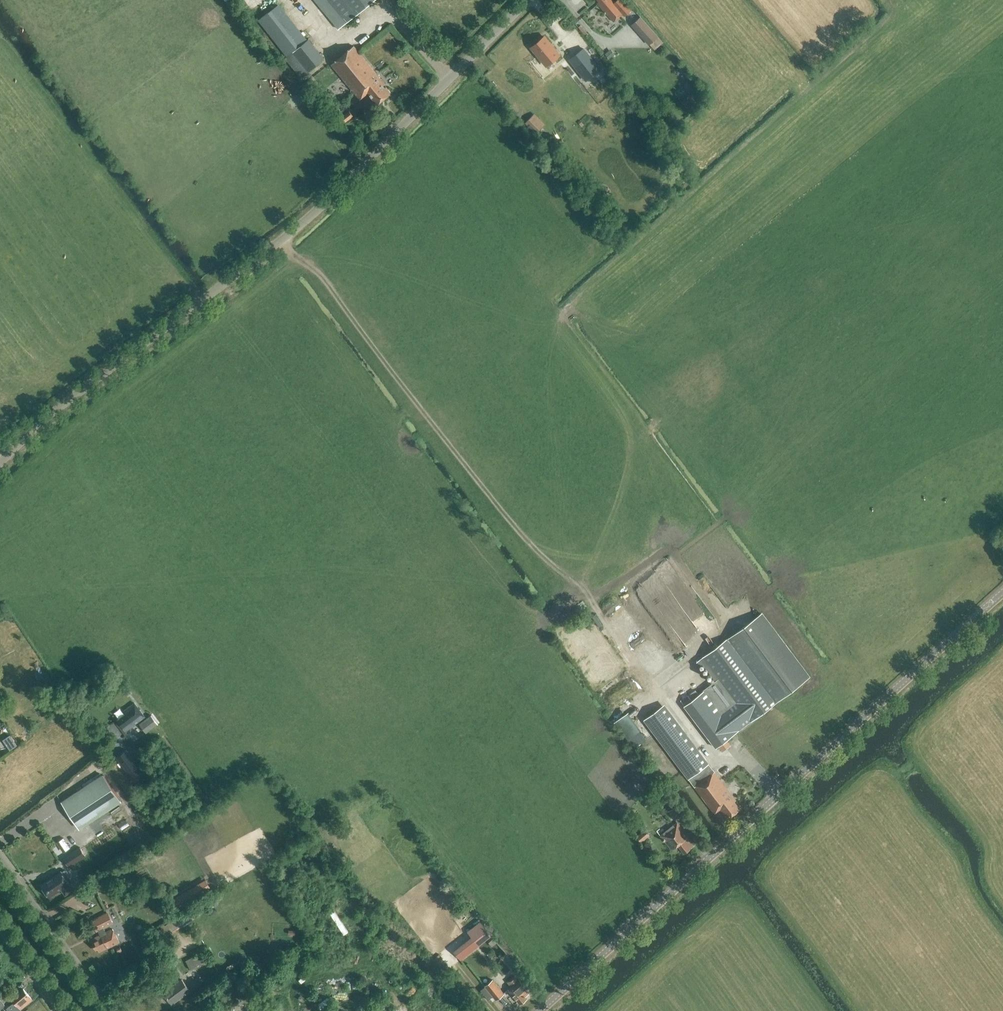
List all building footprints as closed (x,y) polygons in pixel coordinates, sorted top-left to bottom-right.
[(284,23),(289,29),(287,31),(294,39),(299,35),(297,32),(323,11),(314,0),(312,0),(284,23)] [(374,0),(328,0),(347,23),(374,0)] [(612,21),(621,13),(624,16),(631,10),(622,0),(618,0),(614,3),(611,0),(597,0),(599,2),(597,4),(612,21)] [(649,44),(658,36),(641,17),(631,25),(649,44)] [(312,72),(337,51),(321,30),(304,44),(306,48),(298,54),(312,72)] [(544,37),(532,48),(547,66),(560,56),(544,37)] [(391,93),(384,85),(386,83),(355,45),(332,63),(360,98),(368,92),(378,103),(391,93)] [(599,68),(584,47),(569,59),(585,79),(599,68)] [(702,90),(707,87),(703,79),(698,82),(702,90)] [(361,104),(351,113),(355,118),(365,108),(361,104)] [(344,123),(353,116),(349,111),(340,118),(344,123)] [(534,114),(525,123),(535,133),(544,124),(534,114)] [(631,593),(667,645),(679,636),(644,584),(631,593)] [(607,601),(612,611),(622,606),(617,596),(607,601)] [(702,612),(704,618),(717,611),(715,605),(702,612)] [(720,680),(715,683),(691,701),(684,706),(716,748),(810,678),(762,614),(703,658),(720,680)] [(691,673),(681,684),(691,693),(701,682),(691,673)] [(687,696),(680,701),(684,706),(691,701),(687,696)] [(144,717),(138,709),(134,704),(124,711),(126,714),(118,720),(123,727),(126,731),(144,717)] [(740,809),(734,801),(735,800),(714,771),(664,705),(644,720),(694,787),(714,813),(720,809),(728,818),(740,809)] [(146,733),(158,724),(151,715),(139,724),(146,733)] [(15,742),(8,747),(10,750),(17,745),(15,742)] [(126,750),(116,757),(135,782),(144,774),(126,750)] [(62,803),(78,828),(120,801),(104,775),(62,803)] [(669,812),(674,818),(675,820),(682,813),(677,806),(669,812)] [(684,854),(694,845),(677,822),(660,836),(672,850),(677,846),(684,854)] [(649,836),(644,830),(637,837),(641,843),(649,836)] [(70,834),(65,837),(72,848),(77,845),(70,834)] [(69,867),(85,856),(79,848),(63,858),(69,867)] [(65,871),(62,873),(61,872),(41,885),(49,897),(61,889),(65,895),(73,890),(68,884),(69,884),(66,878),(69,876),(69,874),(67,871),(65,871)] [(64,905),(75,921),(84,915),(78,907),(88,900),(82,892),(64,905)] [(214,895),(205,899),(210,908),(218,904),(214,895)] [(98,931),(100,935),(91,940),(96,950),(97,949),(99,953),(118,944),(111,930),(105,933),(102,929),(112,924),(107,913),(91,921),(96,932),(98,931)] [(474,940),(459,953),(463,958),(478,946),(490,936),(479,922),(467,931),(474,940)] [(494,939),(489,943),(492,947),(497,943),(494,939)] [(149,968),(157,962),(151,951),(141,957),(147,965),(149,968)] [(191,971),(208,962),(202,952),(186,961),(191,971)] [(225,974),(233,970),(231,966),(223,970),(225,974)] [(525,996),(528,994),(527,992),(529,991),(519,979),(518,980),(514,975),(507,981),(511,986),(508,989),(520,1004),(527,999),(525,996)] [(172,1004),(190,991),(181,980),(163,993),(172,1004)] [(496,1000),(504,994),(493,980),(485,986),(496,1000)] [(32,1000),(23,989),(11,999),(14,1002),(7,1009),(9,1010),(22,1010),(20,1009),(32,1000)] [(322,1000),(329,1001),(331,990),(324,989),(322,1000)] [(372,1008),(382,1001),(375,991),(365,999),(372,1008)]
